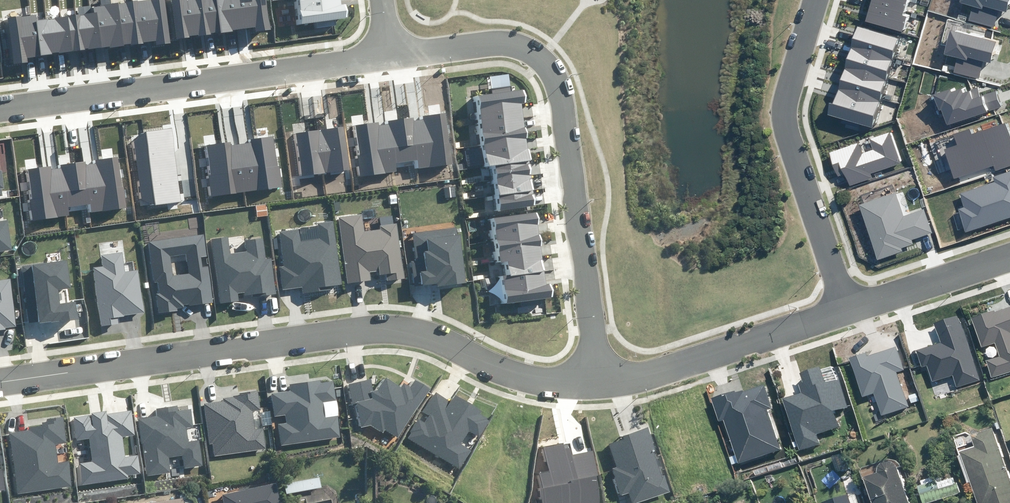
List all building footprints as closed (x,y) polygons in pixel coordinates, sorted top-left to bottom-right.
[(170,43),(164,0),(150,0),(91,8),(91,6),(78,8),(79,15),(37,20),(36,14),(9,17),(15,64),(28,63),(28,58),(155,41),(156,45),(170,43)] [(256,32),(271,30),(267,0),(173,0),(178,38),(255,28),(256,32)] [(295,23),(344,17),(342,1),(336,2),(336,0),(291,0),(295,23)] [(911,0),(870,0),(866,16),(903,26),(911,0)] [(994,27),(998,11),(1007,13),(1009,1),(1009,0),(961,0),(960,3),(972,6),(968,21),(994,27)] [(879,110),(904,33),(862,20),(838,97),(879,110)] [(945,70),(979,78),(983,61),(990,63),(995,42),(950,30),(944,54),(949,56),(945,70)] [(942,110),(947,125),(1001,105),(996,91),(980,97),(977,88),(962,93),(961,90),(952,93),(950,88),(932,95),(938,111),(942,110)] [(499,210),(535,205),(521,103),(527,102),(525,90),(475,97),(485,167),(493,166),(499,210)] [(417,161),(418,169),(453,164),(446,113),(424,116),(424,119),(415,121),(414,117),(389,121),(390,124),(379,126),(379,122),(356,125),(360,155),(358,155),(361,176),(397,171),(396,164),(417,161)] [(953,179),(993,165),(995,171),(1009,166),(1009,133),(1006,122),(972,134),(970,128),(952,134),(956,145),(943,149),(953,179)] [(155,206),(182,202),(171,128),(145,132),(155,206)] [(302,176),(349,170),(343,128),(297,134),(302,176)] [(844,175),(849,187),(872,178),(871,174),(900,163),(889,132),(869,139),(873,150),(862,154),(858,143),(829,153),(838,177),(844,175)] [(208,175),(211,196),(281,186),(274,136),(252,139),(252,143),(231,146),(230,142),(207,145),(211,175),(208,175)] [(26,170),(33,221),(69,216),(68,207),(90,204),(91,213),(125,208),(117,157),(96,160),(96,163),(86,165),(86,162),(61,165),(61,168),(51,170),(51,166),(26,170)] [(965,232),(1009,217),(1009,171),(993,176),(995,182),(960,193),(965,207),(958,209),(965,232)] [(877,261),(903,252),(902,249),(913,245),(912,240),(932,233),(924,209),(903,216),(896,193),(859,205),(877,261)] [(534,210),(491,217),(498,262),(507,261),(509,275),(501,277),(505,304),(554,296),(552,284),(546,285),(534,210)] [(387,281),(405,278),(397,224),(381,226),(382,230),(365,232),(362,214),(339,217),(348,283),(370,280),(369,272),(379,271),(380,275),(386,274),(387,281)] [(12,250),(8,220),(0,221),(0,252),(12,250)] [(331,286),(342,284),(333,221),(318,223),(320,239),(301,242),(300,229),(280,232),(285,266),(280,267),(283,289),(302,287),(303,294),(332,290),(331,286)] [(438,286),(466,282),(460,236),(458,236),(457,228),(414,234),(417,261),(411,261),(414,286),(438,283),(438,286)] [(177,308),(184,307),(183,304),(189,304),(189,306),(214,302),(208,265),(203,266),(202,257),(207,257),(204,234),(149,242),(155,283),(158,282),(159,293),(156,294),(159,313),(178,311),(177,308)] [(257,297),(276,295),(271,258),(266,259),(264,239),(246,241),(247,252),(231,254),(229,237),(212,239),(220,303),(239,301),(238,293),(244,292),(245,296),(257,294),(257,297)] [(101,327),(119,324),(118,317),(145,313),(138,270),(124,272),(121,253),(102,256),(103,266),(92,268),(101,327)] [(40,324),(79,319),(77,302),(60,304),(58,290),(71,288),(67,260),(21,265),(28,323),(39,322),(40,324)] [(6,330),(5,328),(16,326),(10,278),(0,280),(0,331),(6,330)] [(971,318),(981,347),(996,343),(1000,357),(987,361),(992,378),(1009,372),(1009,307),(994,312),(994,310),(971,318)] [(915,351),(921,367),(927,365),(932,382),(952,375),(957,388),(982,380),(960,315),(934,323),(941,342),(915,351)] [(874,393),(882,416),(908,407),(896,372),(904,369),(896,347),(867,357),(866,352),(849,358),(863,397),(874,393)] [(783,398),(799,450),(820,444),(816,433),(839,426),(834,411),(849,406),(841,379),(825,384),(820,367),(800,373),(803,382),(798,384),(801,393),(783,398)] [(386,378),(378,390),(374,391),(371,379),(350,384),(361,428),(371,425),(383,433),(386,430),(400,438),(431,390),(415,380),(411,387),(404,382),(401,387),(386,378)] [(278,425),(282,447),(342,437),(338,415),(325,417),(322,402),(335,400),(332,380),(321,382),(320,379),(290,384),(291,391),(271,394),(275,416),(286,415),(287,424),(278,425)] [(737,463),(780,450),(767,409),(771,408),(764,384),(743,391),(742,389),(711,399),(718,422),(724,420),(737,463)] [(213,444),(215,456),(266,449),(263,429),(255,430),(253,412),(260,411),(258,390),(239,393),(239,395),(234,396),(234,397),(223,398),(223,401),(203,404),(209,444),(213,444)] [(413,433),(409,439),(460,470),(472,450),(461,444),(468,431),(478,437),(489,419),(480,413),(482,411),(455,395),(451,402),(435,392),(422,412),(430,416),(425,423),(418,419),(411,431),(413,433)] [(139,419),(147,476),(171,473),(169,458),(183,456),(185,469),(204,466),(201,440),(189,441),(187,428),(194,427),(191,409),(180,411),(179,405),(157,409),(158,416),(139,419)] [(78,464),(82,486),(129,479),(129,476),(141,474),(138,455),(126,457),(123,437),(135,435),(132,411),(107,414),(106,410),(92,412),(92,415),(74,417),(77,441),(89,439),(92,462),(78,464)] [(9,433),(17,494),(73,487),(70,460),(59,462),(56,444),(67,443),(63,417),(47,419),(47,422),(42,422),(42,425),(28,427),(29,431),(9,433)] [(632,502),(640,502),(671,493),(666,476),(661,478),(652,451),(657,450),(649,427),(622,436),(624,440),(609,445),(616,468),(613,469),(621,495),(629,493),(632,502)] [(956,457),(966,484),(968,483),(975,502),(1009,502),(1009,484),(991,429),(969,436),(973,447),(958,452),(959,456),(956,457)] [(545,502),(601,502),(592,451),(571,454),(570,448),(564,449),(564,443),(546,446),(550,471),(540,473),(545,502)] [(869,502),(906,502),(901,487),(902,486),(900,478),(898,479),(894,467),(891,464),(884,462),(879,464),(876,468),(874,472),(875,474),(861,479),(869,502)] [(319,477),(285,484),(286,494),(321,488),(319,477)] [(916,487),(921,502),(929,502),(959,494),(956,483),(952,484),(951,479),(940,483),(942,488),(938,489),(935,481),(931,482),(930,478),(919,481),(920,485),(916,487)] [(276,483),(223,495),(225,502),(281,502),(276,483)] [(847,493),(822,502),(850,502),(847,493)]
